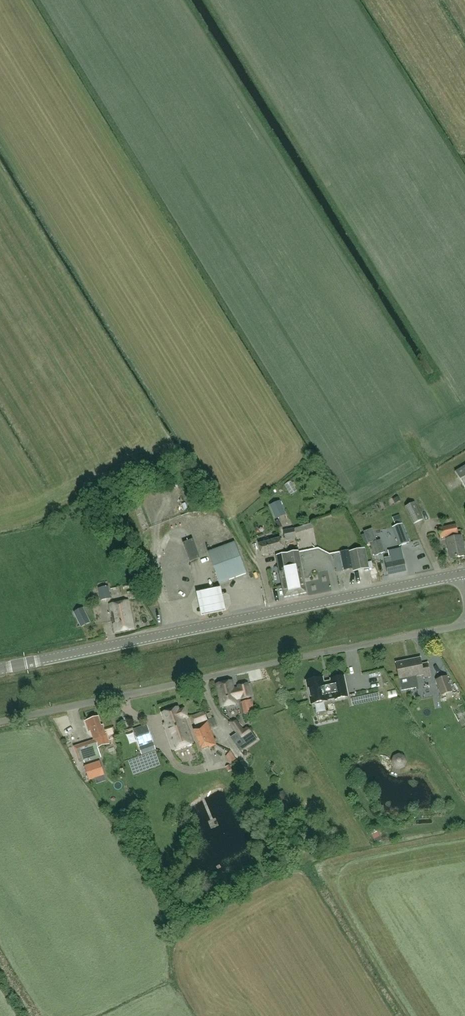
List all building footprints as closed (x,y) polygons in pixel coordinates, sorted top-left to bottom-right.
[(455,471),(464,488),(464,465),(455,471)] [(283,510),(279,502),(269,506),(273,515),(283,510)] [(414,502),(405,506),(414,523),(422,519),(414,502)] [(391,527),(398,547),(408,543),(411,552),(420,549),(416,538),(408,541),(402,523),(391,527)] [(458,534),(456,524),(438,528),(441,538),(458,534)] [(294,529),(284,531),(286,539),(296,537),(294,529)] [(447,538),(451,558),(464,555),(464,553),(461,535),(447,538)] [(259,544),(262,555),(283,549),(280,538),(259,544)] [(193,539),(183,543),(190,562),(200,558),(193,539)] [(370,543),(375,556),(385,552),(380,539),(370,543)] [(220,582),(246,573),(234,542),(208,552),(220,582)] [(353,571),(369,568),(365,548),(349,551),(353,571)] [(299,551),(288,553),(290,567),(289,567),(295,594),(307,592),(299,551)] [(290,567),(288,553),(277,555),(285,596),(295,594),(289,567),(290,567)] [(407,571),(403,554),(385,559),(389,575),(407,571)] [(100,600),(111,598),(109,586),(98,588),(100,600)] [(221,589),(197,594),(202,617),(226,613),(221,589)] [(131,600),(139,599),(138,590),(131,591),(131,600)] [(129,600),(110,604),(115,632),(134,629),(129,600)] [(81,627),(91,622),(84,606),(73,612),(81,627)] [(420,658),(396,662),(402,690),(418,687),(416,676),(424,674),(424,678),(430,677),(427,662),(421,664),(420,658)] [(447,676),(436,680),(441,695),(452,691),(447,676)] [(335,699),(348,696),(344,677),(331,679),(332,681),(324,683),(323,678),(307,681),(311,704),(327,701),(327,700),(335,698),(335,699)] [(216,684),(221,706),(237,703),(232,681),(216,684)] [(164,724),(166,728),(173,750),(193,743),(184,718),(187,717),(184,709),(179,710),(178,707),(162,713),(166,723),(164,724)] [(194,716),(196,724),(207,720),(204,712),(194,716)] [(94,739),(74,746),(79,761),(83,759),(84,761),(101,756),(98,747),(109,743),(105,732),(103,724),(101,725),(98,716),(85,720),(89,730),(91,730),(94,739)] [(243,729),(236,718),(229,722),(241,741),(252,733),(247,726),(243,729)] [(193,727),(202,749),(209,746),(209,748),(217,745),(208,721),(193,727)] [(153,742),(146,724),(133,729),(140,747),(153,742)] [(218,744),(216,749),(227,754),(229,749),(218,744)] [(234,751),(227,753),(231,763),(237,760),(234,751)] [(404,756),(399,754),(394,756),(392,761),(394,766),(399,768),(404,766),(406,761),(404,756)] [(85,775),(95,771),(97,778),(104,775),(102,769),(99,760),(82,765),(85,775)] [(277,808),(289,802),(283,791),(274,796),(276,799),(274,800),(277,808)]
